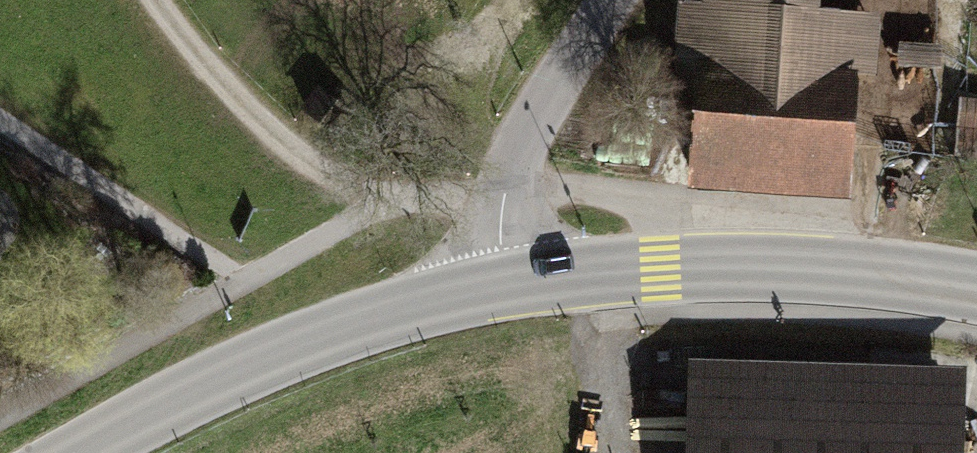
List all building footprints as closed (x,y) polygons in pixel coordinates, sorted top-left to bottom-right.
[(685,188),(848,200),(857,74),(875,75),(880,14),(818,9),(819,0),(699,0),(695,0),(676,0),(672,56),(695,58),(685,188)] [(688,358),(685,452),(962,452),(965,367),(688,358)]
